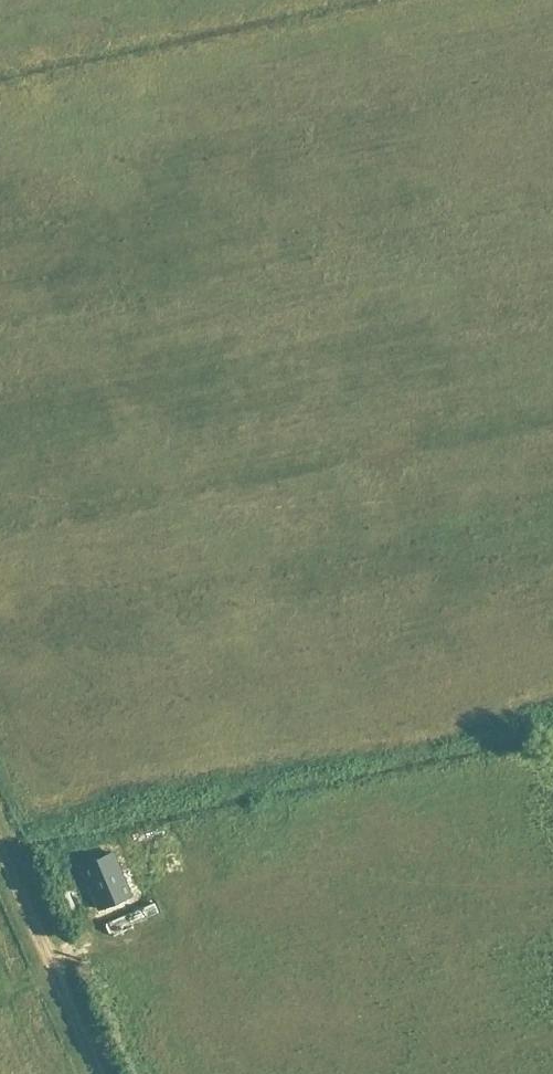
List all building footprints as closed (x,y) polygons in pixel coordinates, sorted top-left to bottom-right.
[(129,896),(112,855),(79,868),(96,909),(129,896)] [(149,907),(99,924),(103,937),(154,919),(149,907)]
